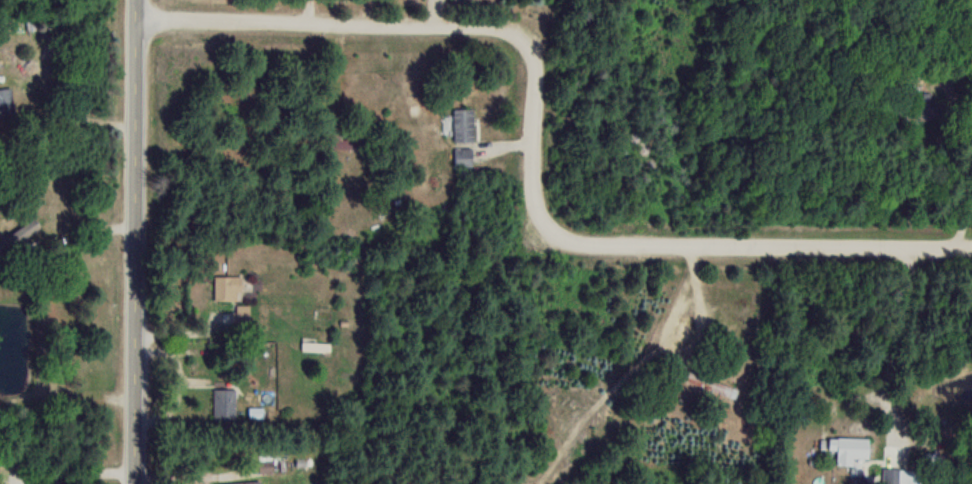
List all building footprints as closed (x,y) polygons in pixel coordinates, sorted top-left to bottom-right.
[(14,108),(11,86),(0,88),(0,111),(14,108)] [(473,141),(473,109),(454,109),(454,141),(473,141)] [(343,133),(328,133),(328,149),(359,148),(359,138),(343,138),(343,133)] [(472,148),(455,148),(455,167),(472,167),(472,148)] [(0,240),(7,251),(42,229),(35,218),(0,240)] [(214,300),(241,300),(241,276),(214,276),(214,300)] [(331,342),(302,342),(302,351),(331,351),(331,342)] [(683,382),(736,396),(738,387),(685,373),(683,382)] [(213,418),(235,418),(235,389),(213,389),(213,418)] [(249,417),(262,417),(262,408),(249,408),(249,417)] [(868,457),(868,437),(829,437),(829,449),(837,449),(836,465),(852,465),(852,456),(868,457)] [(273,460),(259,460),(259,472),(273,472),(273,460)] [(910,468),(883,468),(883,483),(910,483),(910,468)]
